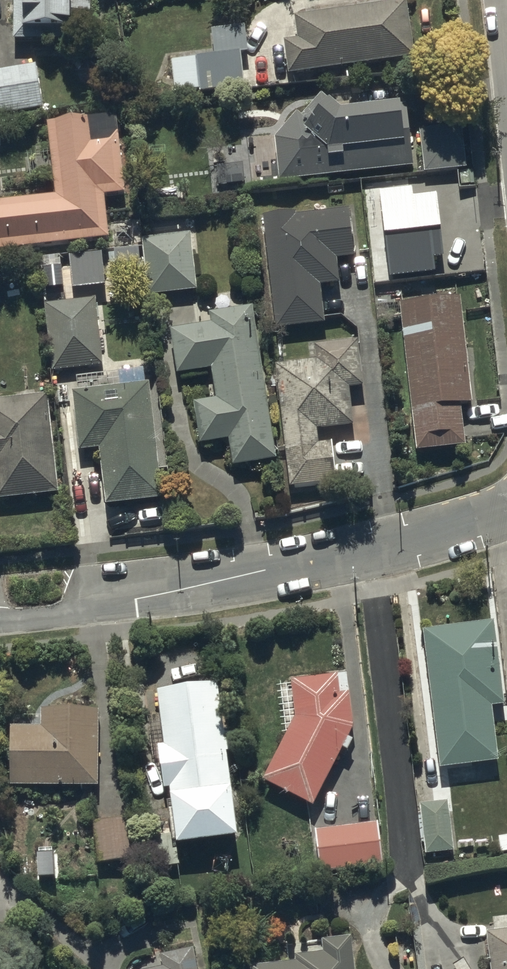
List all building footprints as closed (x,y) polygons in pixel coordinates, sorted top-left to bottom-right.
[(13,48),(70,47),(69,24),(91,23),(91,0),(13,0),(13,48)] [(295,22),(297,46),(284,48),(289,80),(413,62),(406,6),(295,22)] [(214,63),(172,67),(174,98),(199,96),(199,98),(243,95),(240,60),(247,59),(246,45),(249,45),(248,31),(212,34),(214,63)] [(0,71),(0,115),(45,110),(38,66),(0,71)] [(276,145),(278,189),(414,173),(407,111),(342,118),(322,101),(302,123),(298,120),(276,145)] [(0,200),(0,253),(111,241),(106,193),(126,191),(118,113),(47,120),(55,195),(0,200)] [(464,131),(420,134),(423,178),(467,175),(464,131)] [(277,334),(326,329),(322,291),(344,289),(341,264),(354,263),(349,214),(265,223),(277,334)] [(192,239),(145,243),(151,300),(198,296),(192,239)] [(98,302),(46,308),(54,377),(107,370),(98,302)] [(465,303),(405,310),(421,457),(469,452),(464,412),(476,411),(465,303)] [(230,447),(234,473),(279,467),(254,312),(210,320),(212,330),(171,336),(178,381),(214,376),(218,405),(194,410),(201,451),(230,447)] [(340,488),(335,447),(322,449),(321,437),(356,432),(352,394),(365,392),(360,347),(315,353),(317,366),(278,371),(293,494),(340,488)] [(151,389),(75,397),(81,456),(100,454),(107,510),(165,503),(151,389)] [(0,406),(0,506),(61,500),(50,401),(0,406)] [(494,629),(425,637),(440,776),(459,774),(460,785),(492,781),(490,767),(499,766),(492,715),(504,713),(494,629)] [(347,681),(291,687),(297,721),(263,788),(313,813),(353,736),(347,681)] [(158,697),(161,725),(147,727),(152,764),(159,763),(163,796),(170,796),(171,808),(167,808),(170,840),(142,842),(147,875),(178,871),(177,856),(238,849),(228,758),(233,758),(230,729),(222,730),(218,690),(158,697)] [(12,734),(12,792),(96,792),(96,715),(41,715),(41,734),(12,734)] [(448,807),(421,810),(425,860),(453,857),(448,807)] [(377,828),(315,835),(321,879),(382,872),(377,828)] [(490,968),(506,968),(506,938),(488,939),(490,968)] [(351,944),(322,947),(324,962),(296,964),(296,968),(353,968),(351,944)] [(195,956),(159,963),(161,968),(197,968),(195,956)]
